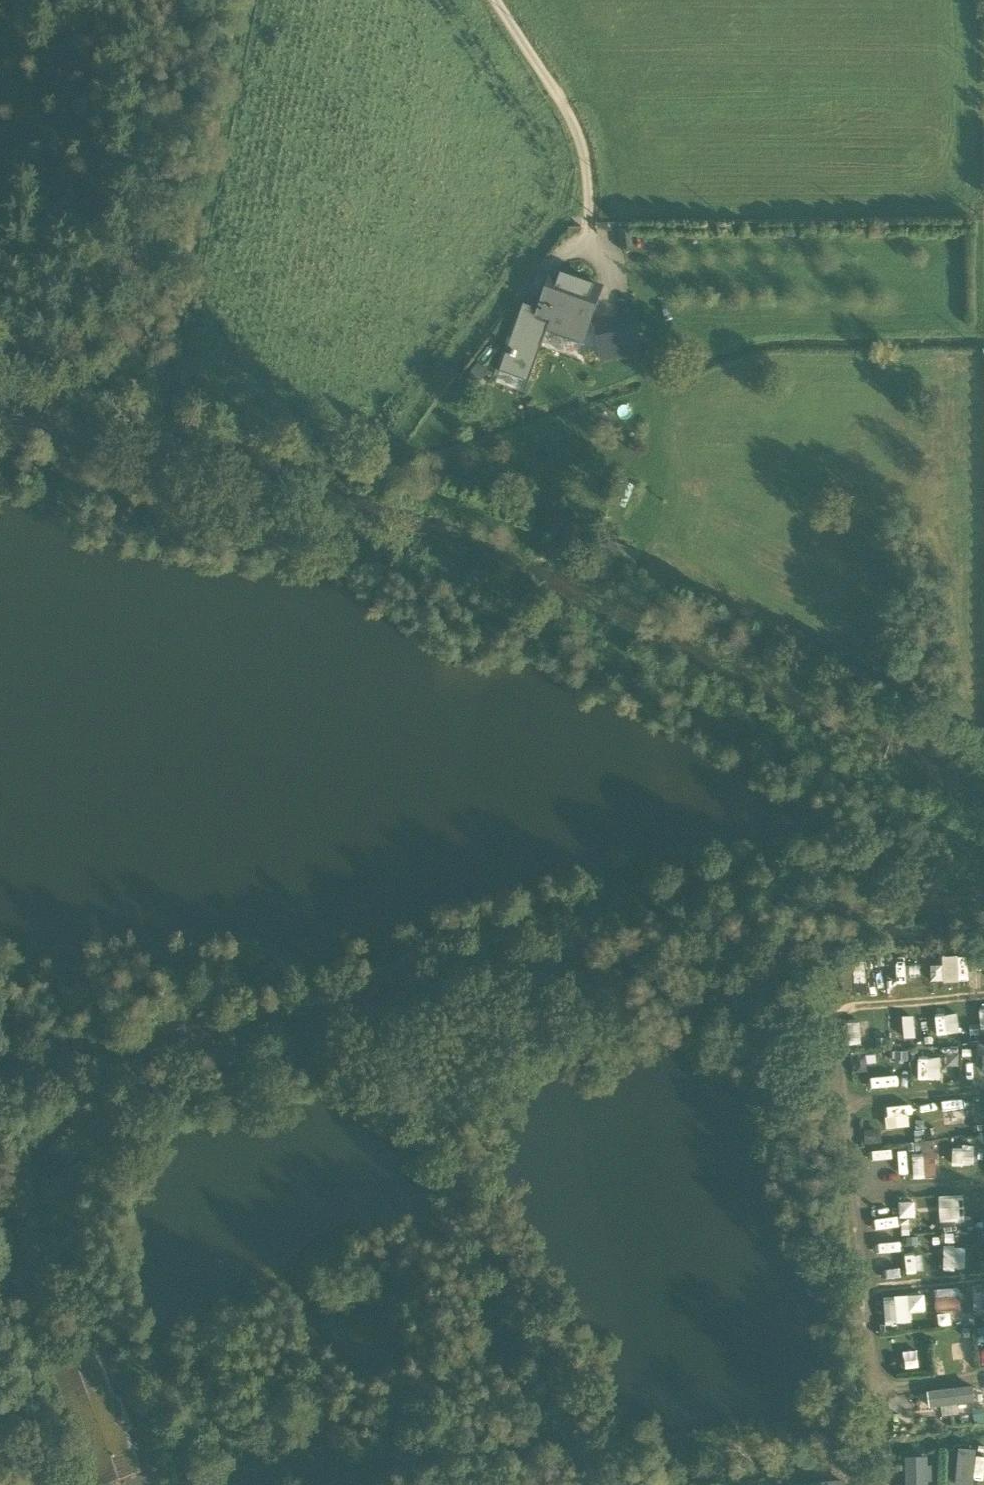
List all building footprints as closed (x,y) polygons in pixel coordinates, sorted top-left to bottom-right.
[(554,271),(541,311),(524,304),(500,372),(529,382),(549,327),(583,340),(602,288),(554,271)] [(598,326),(603,359),(640,353),(640,352),(638,336),(635,320),(598,326)] [(970,981),(970,955),(944,955),(945,981),(970,981)] [(915,981),(914,961),(891,962),(892,981),(915,981)] [(934,1015),(937,1035),(961,1032),(958,1012),(934,1015)] [(895,1038),(917,1037),(916,1018),(894,1019),(895,1038)] [(975,1044),(975,1068),(983,1068),(983,1044),(975,1044)] [(918,1079),(942,1079),(941,1056),(917,1057),(918,1079)] [(899,1059),(889,1059),(889,1078),(899,1078),(899,1059)] [(955,1126),(952,1103),(928,1106),(931,1129),(955,1126)] [(888,1128),(911,1124),(909,1114),(886,1118),(888,1128)] [(923,1154),(913,1155),(914,1178),(936,1177),(935,1140),(922,1141),(923,1154)] [(975,1164),(974,1147),(953,1147),(954,1165),(975,1164)] [(965,1197),(942,1197),(942,1222),(964,1222),(965,1197)] [(966,1245),(967,1265),(976,1265),(975,1245),(966,1245)] [(965,1269),(965,1246),(945,1246),(944,1269),(965,1269)] [(983,1311),(983,1285),(975,1285),(975,1311),(983,1311)] [(936,1288),(937,1310),(962,1309),(961,1287),(936,1288)] [(885,1323),(912,1322),(911,1311),(927,1310),(926,1294),(884,1296),(885,1323)] [(95,1484),(104,1484),(139,1472),(124,1431),(130,1429),(117,1396),(112,1398),(94,1349),(50,1365),(95,1484)] [(923,1367),(922,1349),(901,1350),(902,1368),(923,1367)] [(931,1407),(977,1402),(975,1385),(929,1390),(931,1407)] [(958,1447),(958,1484),(976,1484),(976,1448),(958,1447)] [(907,1484),(930,1484),(929,1456),(906,1456),(907,1484)]
